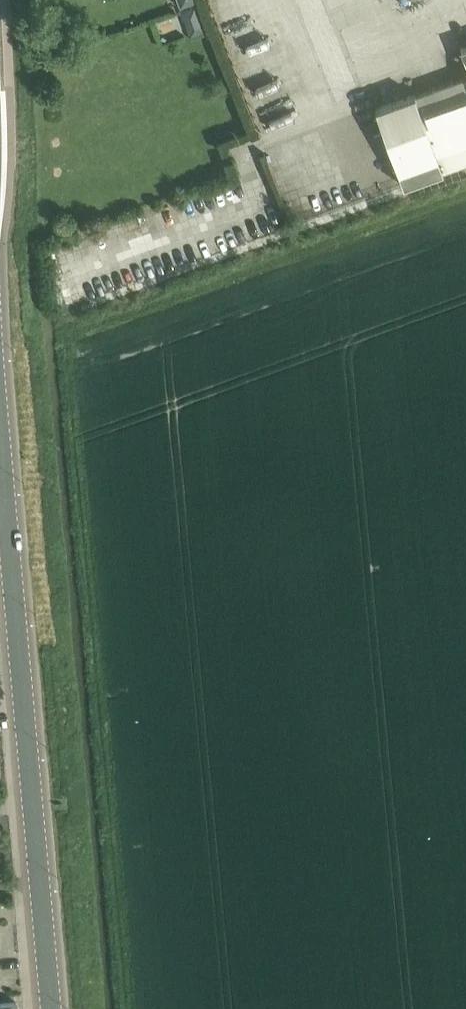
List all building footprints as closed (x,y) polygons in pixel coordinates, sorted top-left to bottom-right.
[(195,7),(181,12),(186,24),(200,19),(195,7)] [(375,110),(383,131),(377,133),(381,145),(388,142),(404,186),(465,163),(465,77),(375,110)] [(17,1001),(0,1002),(0,1008),(18,1008),(17,1001)]
